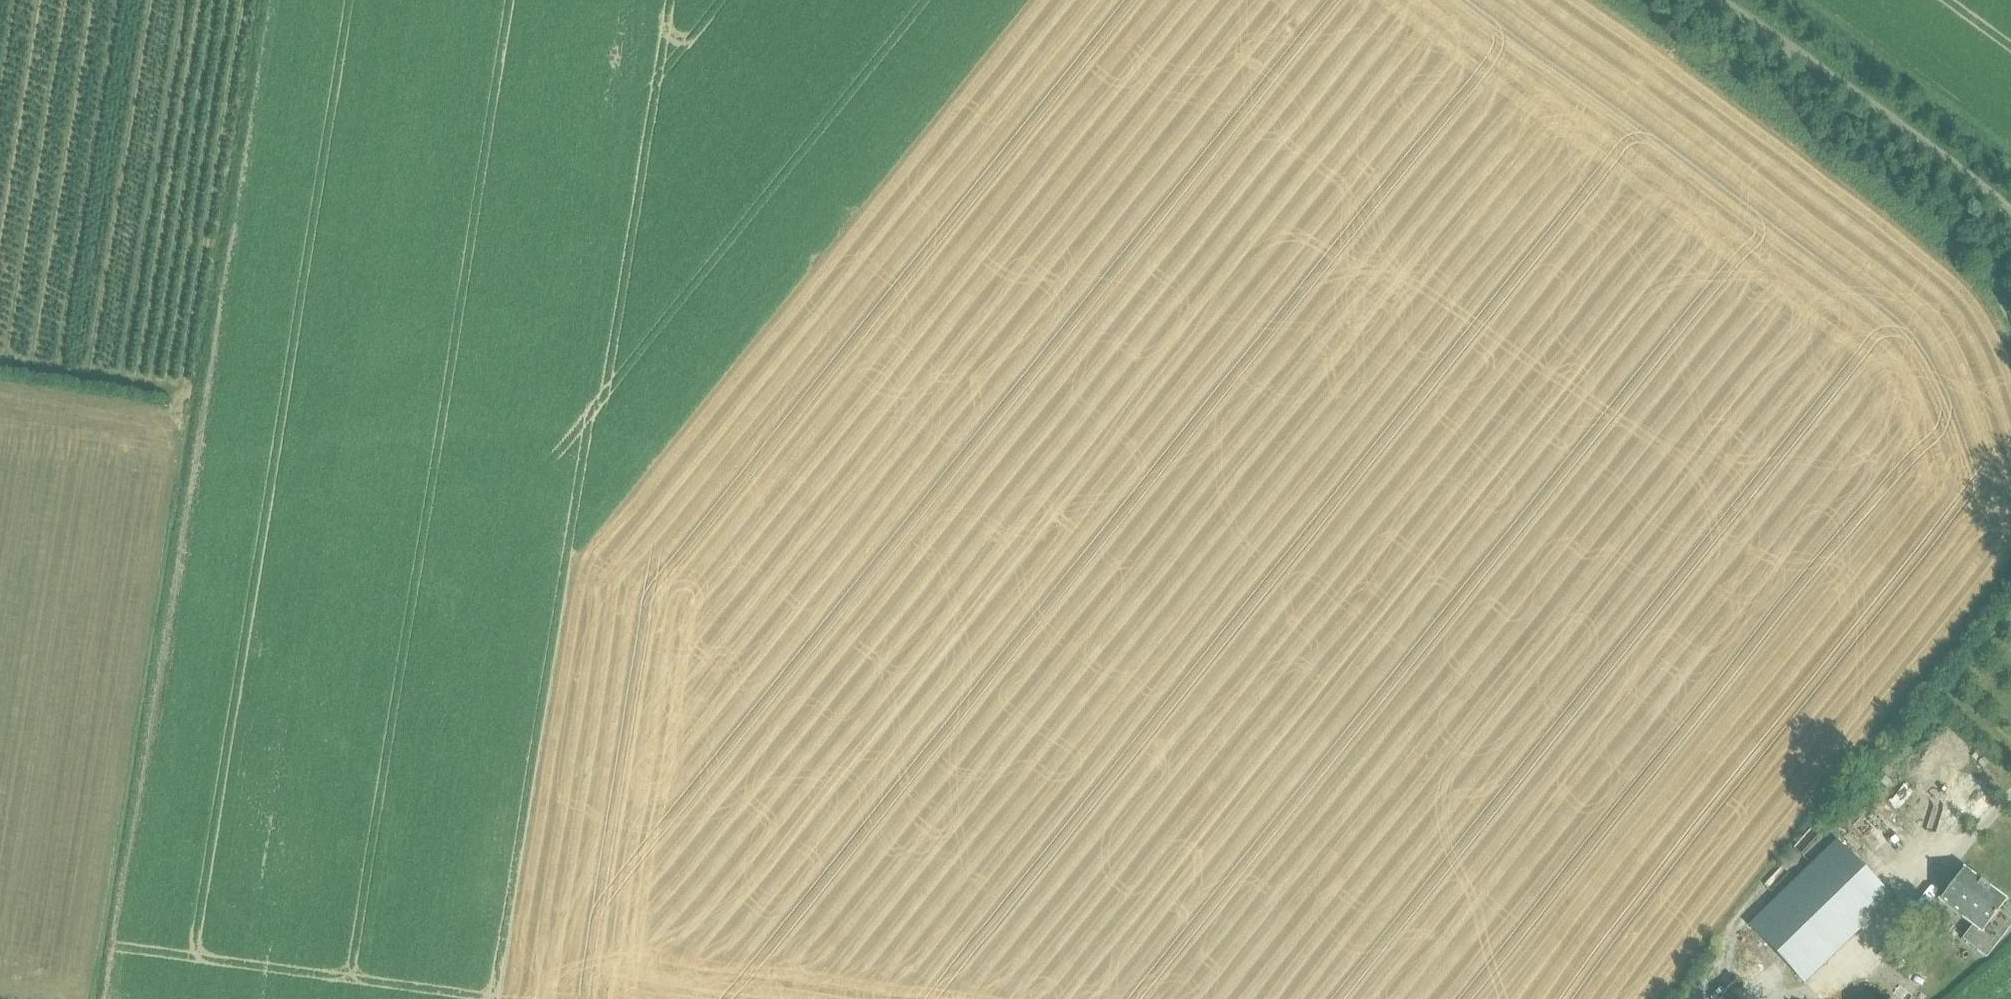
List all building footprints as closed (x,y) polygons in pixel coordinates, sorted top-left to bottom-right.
[(1824,832),(1794,853),(1803,865),(1832,843),(1824,832)] [(1836,843),(1749,927),(1804,983),(1891,900),(1836,843)] [(1939,901),(1973,927),(1963,940),(1979,952),(1986,957),(2010,924),(2010,922),(1998,912),(2006,901),(1963,869),(1939,901)]
